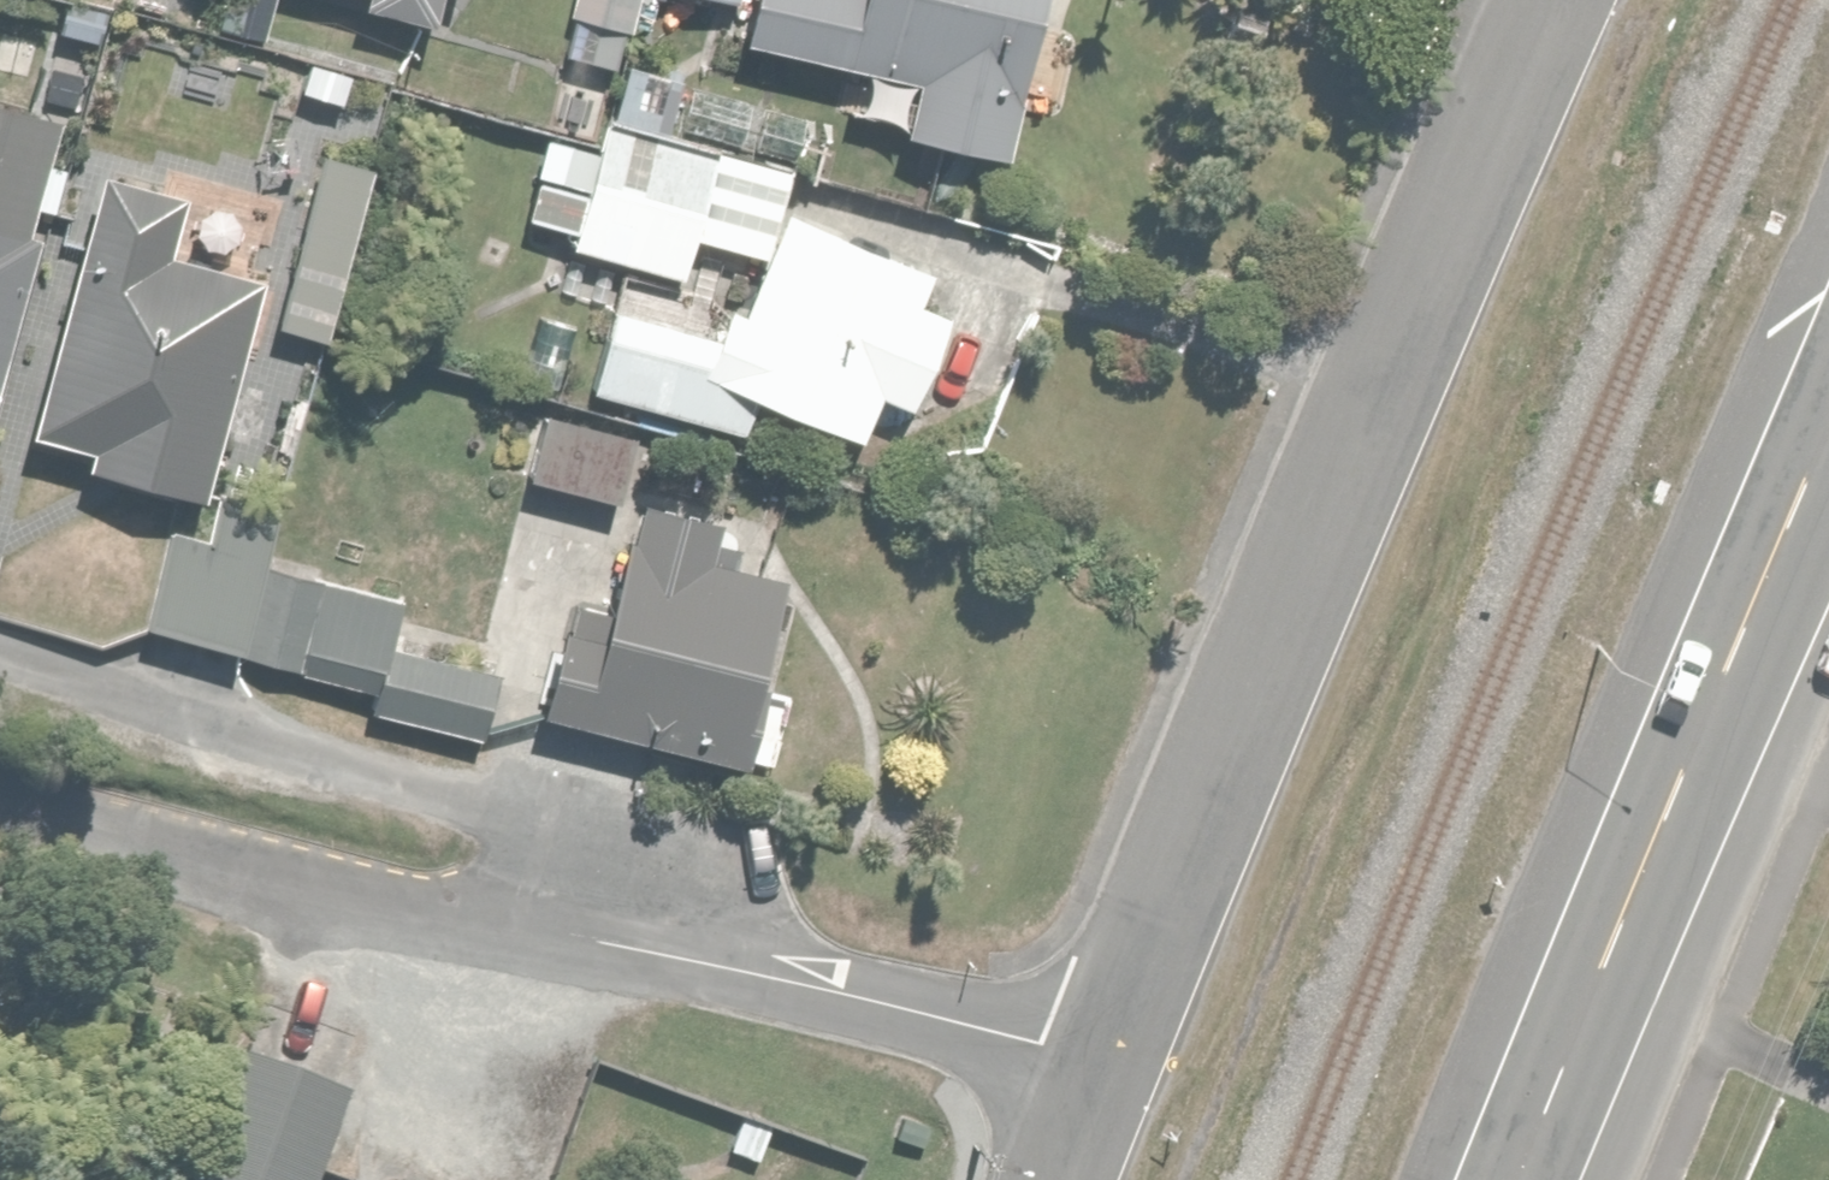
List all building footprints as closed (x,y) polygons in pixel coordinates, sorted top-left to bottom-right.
[(362,8),(449,29),(456,0),(364,0),(362,8)] [(571,14),(573,15),(563,55),(613,66),(621,32),(636,35),(644,0),(574,0),(571,14)] [(743,42),(909,84),(896,136),(997,161),(1037,0),(753,0),(743,42)] [(684,280),(718,146),(610,119),(592,189),(537,175),(525,223),(572,235),(568,251),(684,280)] [(372,165),(317,152),(275,329),(330,342),(372,165)] [(179,197),(100,175),(28,436),(79,450),(74,470),(191,502),(253,278),(163,253),(179,197)] [(19,196),(0,191),(0,393),(40,235),(12,229),(19,196)] [(710,332),(612,306),(589,392),(744,433),(751,407),(856,449),(880,396),(913,409),(951,319),(932,311),(947,276),(784,208),(743,308),(723,300),(710,332)] [(544,415),(529,478),(630,502),(644,439),(544,415)] [(205,544),(171,534),(145,630),(235,655),(277,504),(220,488),(205,544)] [(560,625),(538,713),(774,771),(793,694),(756,685),(783,577),(734,565),(738,548),(711,542),(715,522),(643,504),(635,535),(624,532),(599,635),(560,625)] [(494,677),(386,646),(398,601),(271,566),(245,659),(372,695),(366,714),(460,741),(464,726),(479,731),(494,677)] [(234,1051),(184,1179),(315,1179),(348,1095),(234,1051)]
